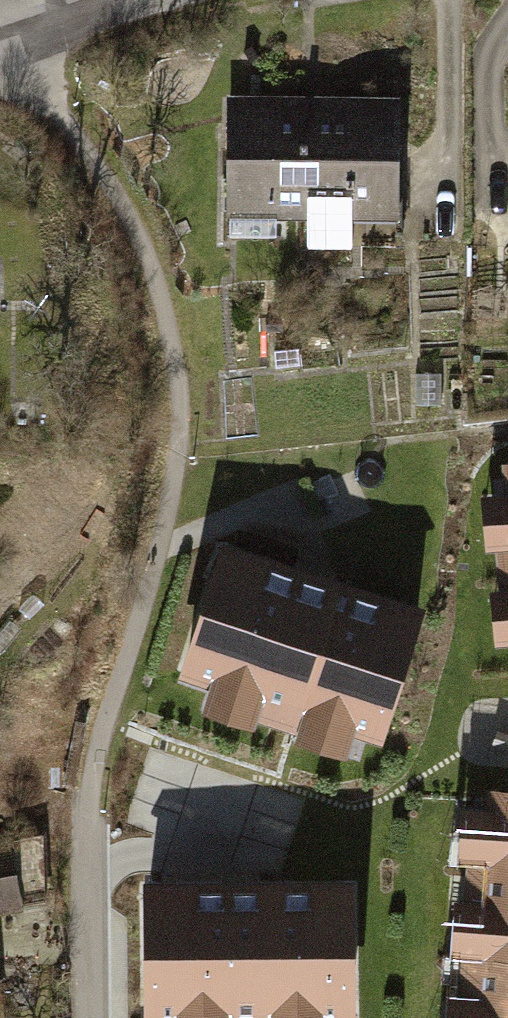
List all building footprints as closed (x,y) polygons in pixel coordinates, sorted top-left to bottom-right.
[(308,214),(308,104),(227,104),(226,213),(308,214)] [(396,105),(308,104),(308,214),(307,246),(349,246),(349,214),(396,215),(396,105)] [(440,374),(416,374),(416,408),(441,407),(440,374)] [(489,471),(507,646),(507,469),(489,471)] [(377,725),(416,610),(229,548),(190,663),(377,725)] [(489,791),(477,1017),(507,1017),(507,792),(489,791)] [(44,893),(42,835),(0,844),(0,901),(44,893)] [(146,900),(153,1017),(325,1017),(317,890),(146,900)]
